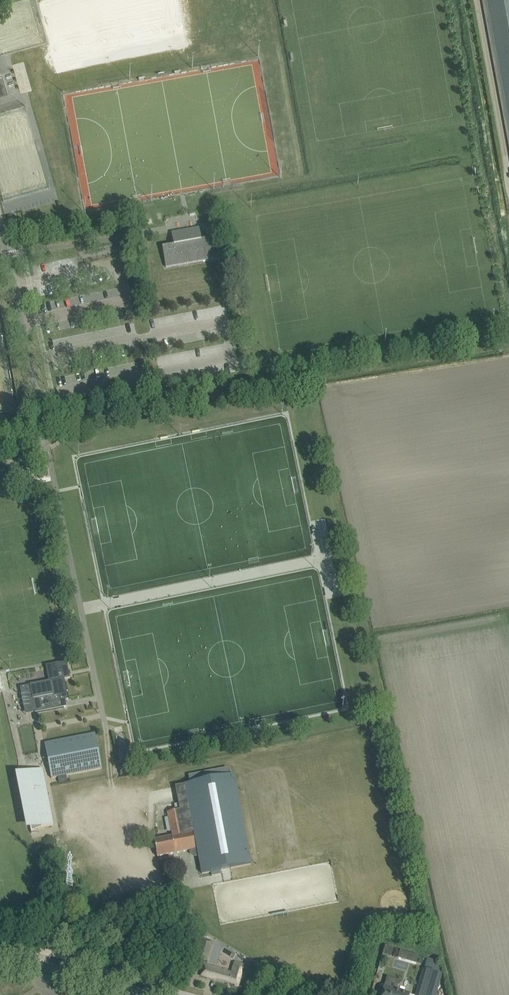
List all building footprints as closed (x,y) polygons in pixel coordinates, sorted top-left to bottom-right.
[(201,241),(198,228),(171,233),(173,246),(162,248),(166,268),(216,259),(212,239),(201,241)] [(46,469),(37,471),(38,475),(39,479),(43,478),(48,477),(47,473),(46,469)] [(67,661),(46,665),(49,681),(31,685),(33,699),(36,713),(66,707),(65,700),(68,699),(64,679),(70,678),(67,661)] [(95,734),(44,743),(51,779),(102,769),(95,734)] [(129,747),(118,749),(121,765),(132,763),(131,759),(129,747)] [(202,874),(251,864),(234,775),(229,776),(228,768),(188,776),(190,783),(175,786),(179,810),(167,812),(172,836),(154,840),(157,857),(189,850),(190,854),(195,856),(198,856),(202,874)] [(26,831),(32,829),(54,825),(43,769),(15,774),(26,831)] [(68,906),(79,904),(78,898),(66,900),(68,906)] [(208,961),(214,942),(201,938),(195,957),(208,961)] [(385,946),(382,955),(383,955),(390,957),(392,948),(385,946)] [(400,951),(398,956),(416,961),(417,958),(418,956),(400,951)] [(238,986),(244,966),(233,963),(231,972),(204,964),(200,975),(238,986)] [(441,974),(438,973),(440,967),(426,963),(425,969),(424,969),(416,994),(435,994),(441,974)] [(382,994),(409,994),(396,990),(398,980),(387,977),(384,987),(382,994)]
